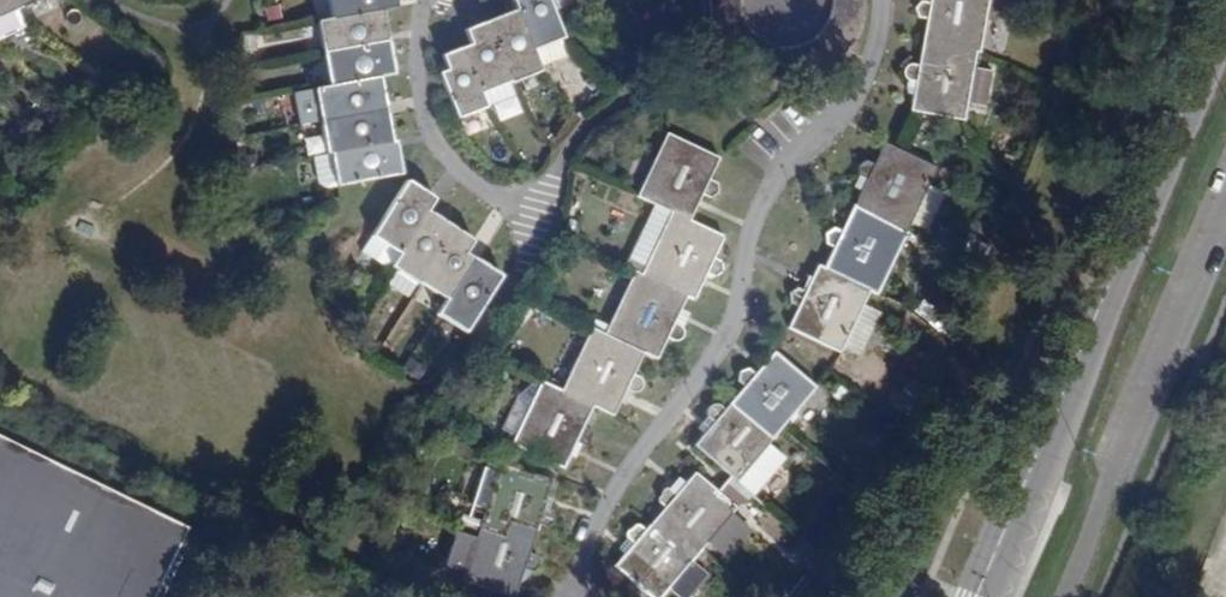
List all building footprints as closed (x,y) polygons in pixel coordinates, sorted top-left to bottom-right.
[(26,30),(21,26),(15,13),(8,0),(0,0),(0,42),(26,30)] [(15,13),(44,0),(8,0),(15,13)] [(382,5),(392,3),(392,0),(329,0),(332,14),(382,5)] [(517,9),(538,66),(569,50),(568,47),(550,0),(514,0),(517,9)] [(705,7),(707,20),(708,23),(710,31),(716,43),(723,54),(732,64),(742,71),(753,77),(766,81),(778,83),(791,82),(802,81),(814,78),(824,73),(833,68),(841,59),(848,51),(855,41),(858,32),(861,21),(862,9),(863,0),(834,0),(835,8),(834,16),(832,22),(830,29),(826,35),(821,40),(816,45),(810,49),(802,53),(795,54),(787,54),(781,54),(772,53),(765,51),(758,46),(753,42),(747,35),(743,29),(740,21),(738,15),(737,8),(738,0),(706,0),(705,7)] [(912,4),(920,4),(917,44),(947,47),(949,31),(973,33),(977,34),(980,0),(909,0),(912,4)] [(382,5),(332,14),(316,17),(322,52),(388,40),(382,5)] [(538,66),(517,9),(485,22),(506,77),(538,66)] [(462,43),(484,102),(512,93),(506,77),(485,22),(467,29),(471,40),(462,43)] [(947,47),(917,44),(915,55),(909,55),(905,56),(902,59),(901,63),(901,68),(903,69),(907,70),(914,71),(911,96),(966,101),(967,86),(987,88),(991,51),(971,49),(973,33),(949,31),(947,47)] [(388,40),(322,52),(328,84),(380,76),(393,74),(388,40)] [(484,102),(462,43),(441,50),(446,67),(438,70),(454,113),(484,102)] [(380,76),(328,84),(313,88),(319,120),(386,109),(380,76)] [(386,109),(319,120),(324,151),(391,139),(386,109)] [(654,204),(690,221),(701,196),(709,200),(720,196),(717,186),(708,182),(718,159),(667,135),(638,197),(654,204)] [(395,139),(391,139),(324,151),(313,153),(317,177),(325,182),(335,180),(400,169),(395,139)] [(853,203),(907,229),(910,223),(928,231),(947,193),(929,184),(938,167),(906,152),(882,141),(871,166),(864,164),(854,167),(856,179),(863,182),(853,203)] [(369,238),(397,256),(424,213),(433,199),(404,182),(369,238)] [(824,265),(870,287),(878,291),(907,229),(853,203),(841,229),(832,225),(823,229),(826,240),(834,243),(824,265)] [(647,262),(641,274),(686,295),(693,298),(704,274),(710,276),(720,272),(717,263),(711,259),(722,236),(690,221),(654,204),(631,255),(647,262)] [(451,230),(424,213),(397,256),(388,269),(394,273),(385,286),(406,300),(417,283),(451,230)] [(451,230),(417,283),(444,300),(470,259),(463,255),(471,243),(451,230)] [(470,259),(444,300),(435,315),(464,333),(500,277),(470,259)] [(870,287),(824,265),(818,262),(811,276),(805,288),(799,286),(798,285),(787,289),(789,300),(797,304),(788,325),(839,349),(843,343),(855,348),(876,307),(863,300),(870,287)] [(668,333),(674,335),(679,336),(682,334),(684,332),(686,328),(685,326),(684,324),(682,321),(675,318),(686,295),(641,274),(634,271),(604,333),(642,351),(657,358),(668,333)] [(799,286),(805,288),(811,276),(805,272),(799,286)] [(631,376),(642,351),(604,333),(590,326),(561,390),(590,404),(613,415),(624,391),(631,394),(634,394),(638,394),(641,391),(643,388),(643,385),(642,382),(641,380),(637,378),(631,376)] [(760,409),(781,426),(815,385),(775,351),(756,374),(748,368),(739,370),(737,380),(745,386),(730,405),(750,421),(760,409)] [(590,404),(561,390),(541,381),(537,390),(529,386),(516,399),(501,431),(515,437),(512,445),(561,467),(574,439),(581,442),(584,441),(588,440),(590,438),(591,434),(591,431),(590,428),(588,427),(582,424),(590,404)] [(750,421),(730,405),(721,415),(713,408),(709,407),(705,409),(703,413),(703,417),(704,421),(711,427),(694,448),(734,482),(781,426),(760,409),(750,421)] [(187,529),(0,438),(0,596),(154,596),(187,529)] [(483,514),(479,528),(504,536),(509,522),(535,530),(539,518),(546,520),(555,515),(551,505),(544,502),(552,480),(500,463),(494,480),(479,475),(469,508),(483,514)] [(662,511),(648,527),(668,544),(678,532),(697,549),(731,508),(720,499),(692,475),(671,498),(666,494),(662,493),(657,495),(655,499),(655,503),(656,507),(662,511)] [(479,528),(461,522),(458,533),(455,533),(444,565),(464,572),(462,580),(514,596),(523,569),(531,572),(540,567),(536,557),(528,554),(535,530),(509,522),(504,536),(479,528)] [(648,527),(638,539),(637,539),(621,572),(650,596),(657,596),(697,549),(678,532),(668,544),(648,527)] [(615,568),(621,572),(637,539),(634,536),(630,535),(626,536),(622,540),(622,544),(623,548),(628,552),(615,568)]
